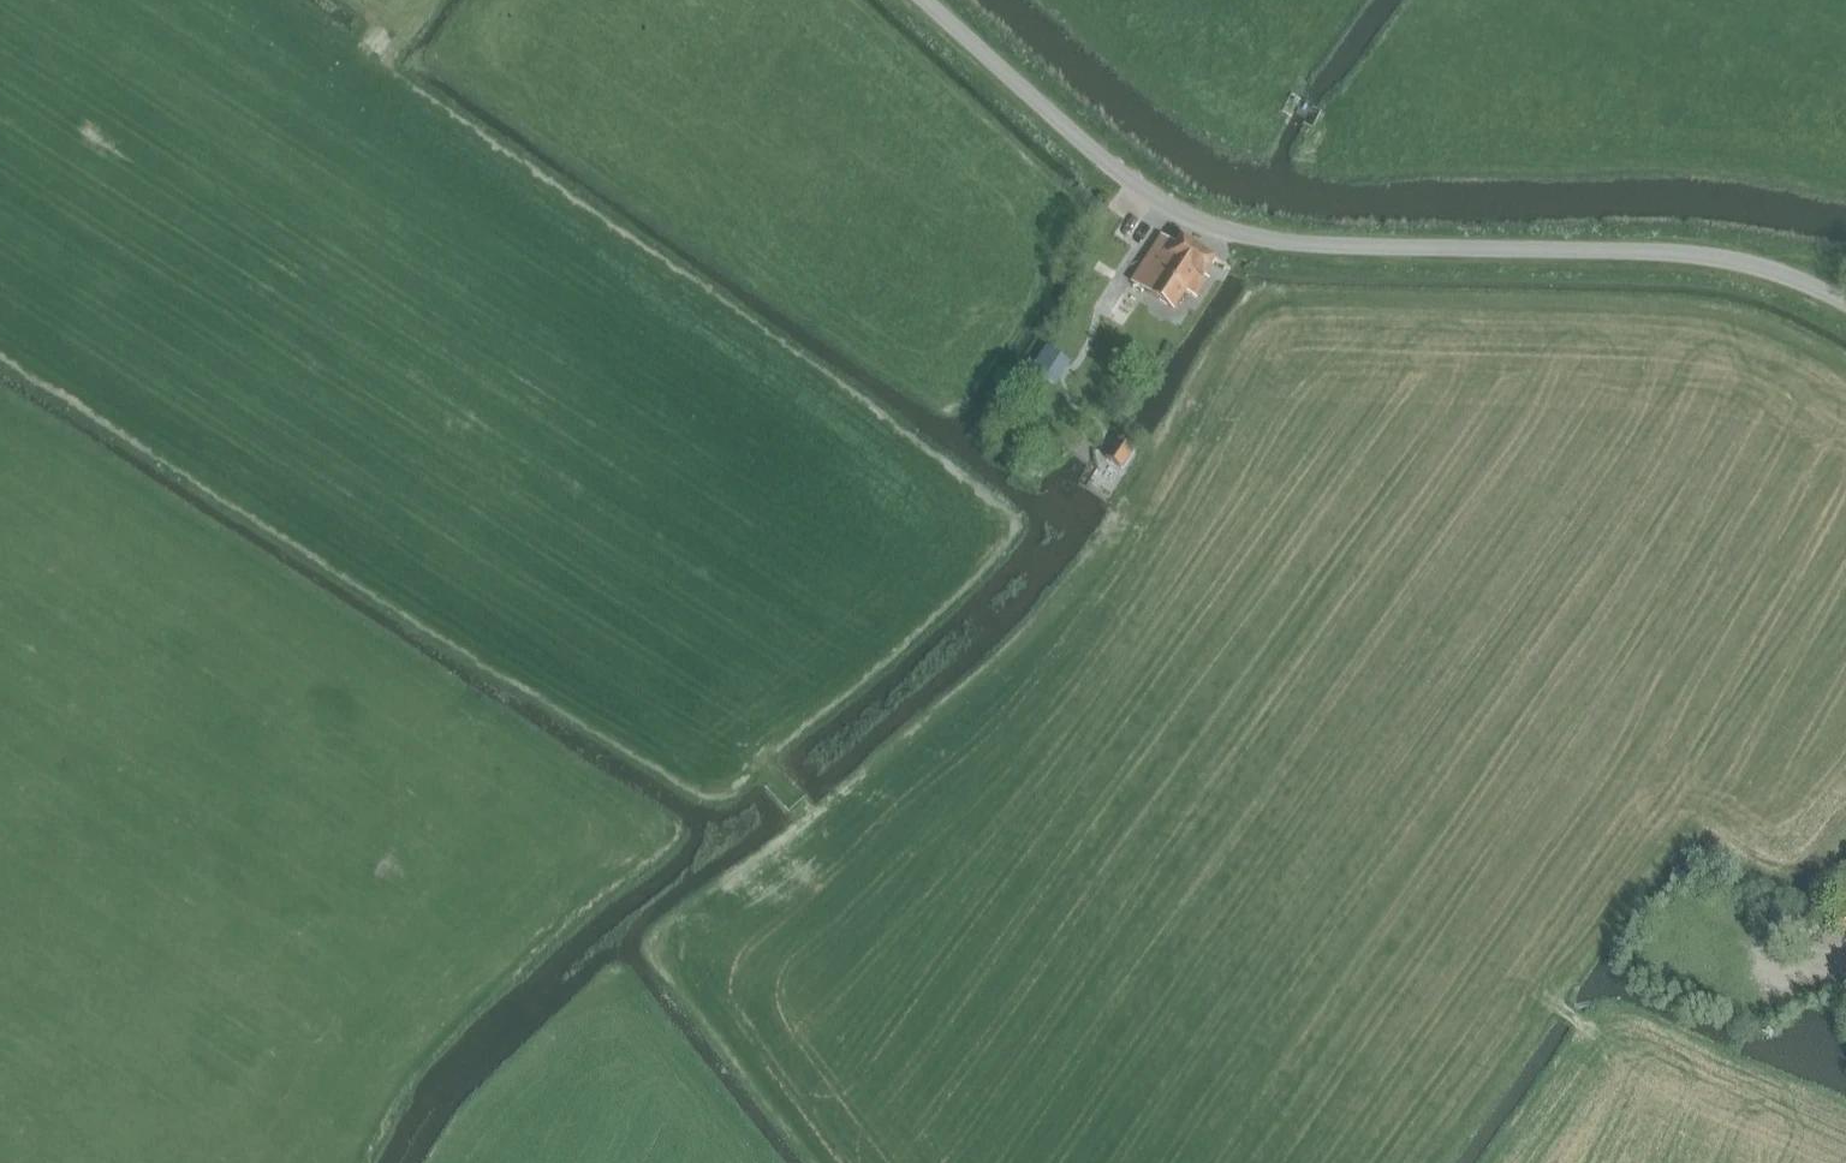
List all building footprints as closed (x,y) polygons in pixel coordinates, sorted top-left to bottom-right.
[(1172,310),(1185,291),(1196,298),(1208,280),(1202,276),(1212,259),(1180,238),(1173,249),(1158,239),(1130,282),(1172,310)] [(1047,345),(1030,370),(1056,387),(1073,362),(1047,345)] [(1132,452),(1115,440),(1103,458),(1121,469),(1132,452)] [(1837,902),(1842,905),(1831,924),(1845,932),(1845,886),(1837,902)]
